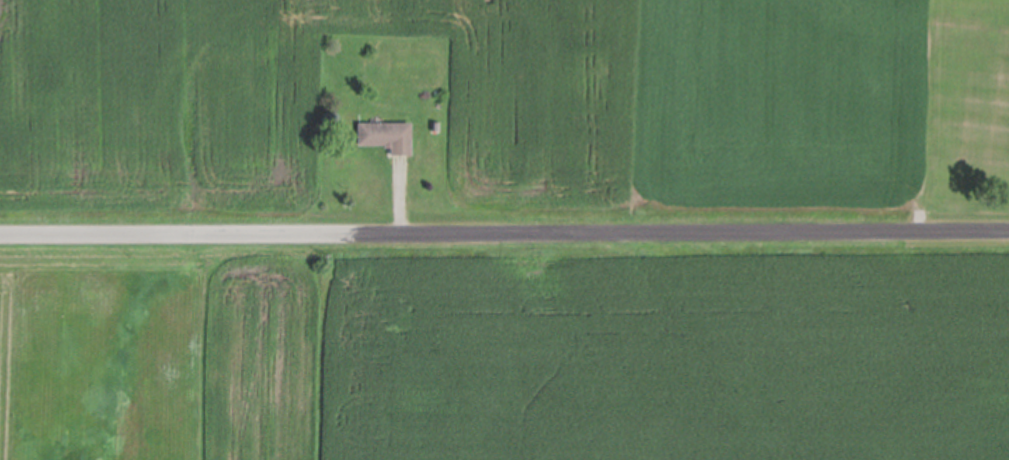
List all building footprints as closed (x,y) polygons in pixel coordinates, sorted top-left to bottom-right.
[(357,121),(410,120),(410,153),(390,153),(390,146),(384,146),(384,143),(357,143),(357,121)]
